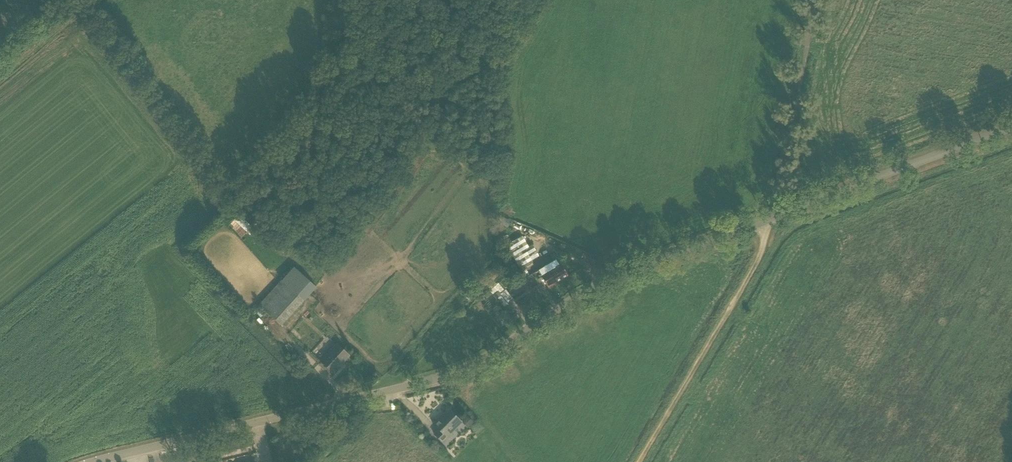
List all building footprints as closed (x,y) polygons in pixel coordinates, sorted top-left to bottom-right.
[(500,224),(507,227),(509,222),(502,219),(500,224)] [(532,245),(529,241),(520,246),(522,249),(520,250),(522,253),(514,258),(520,268),(539,256),(533,247),(532,245)] [(547,272),(541,276),(548,288),(568,276),(561,264),(559,265),(555,260),(544,267),(545,268),(544,269),(547,272)] [(520,269),(516,263),(510,266),(514,273),(521,284),(527,280),(520,269)] [(497,284),(492,279),(485,285),(495,298),(504,290),(499,283),(497,284)] [(304,301),(281,280),(259,305),(281,326),(304,301)] [(517,299),(522,308),(536,300),(531,291),(517,299)] [(336,344),(320,361),(333,374),(350,356),(336,344)] [(433,424),(439,430),(435,435),(444,444),(453,435),(451,434),(462,423),(450,410),(440,420),(439,419),(433,424)] [(468,428),(474,422),(467,416),(461,422),(468,428)] [(224,456),(246,449),(244,441),(222,447),(224,456)] [(222,461),(219,451),(214,453),(216,461),(220,461),(222,461)] [(225,458),(226,461),(250,461),(248,452),(225,458)]
